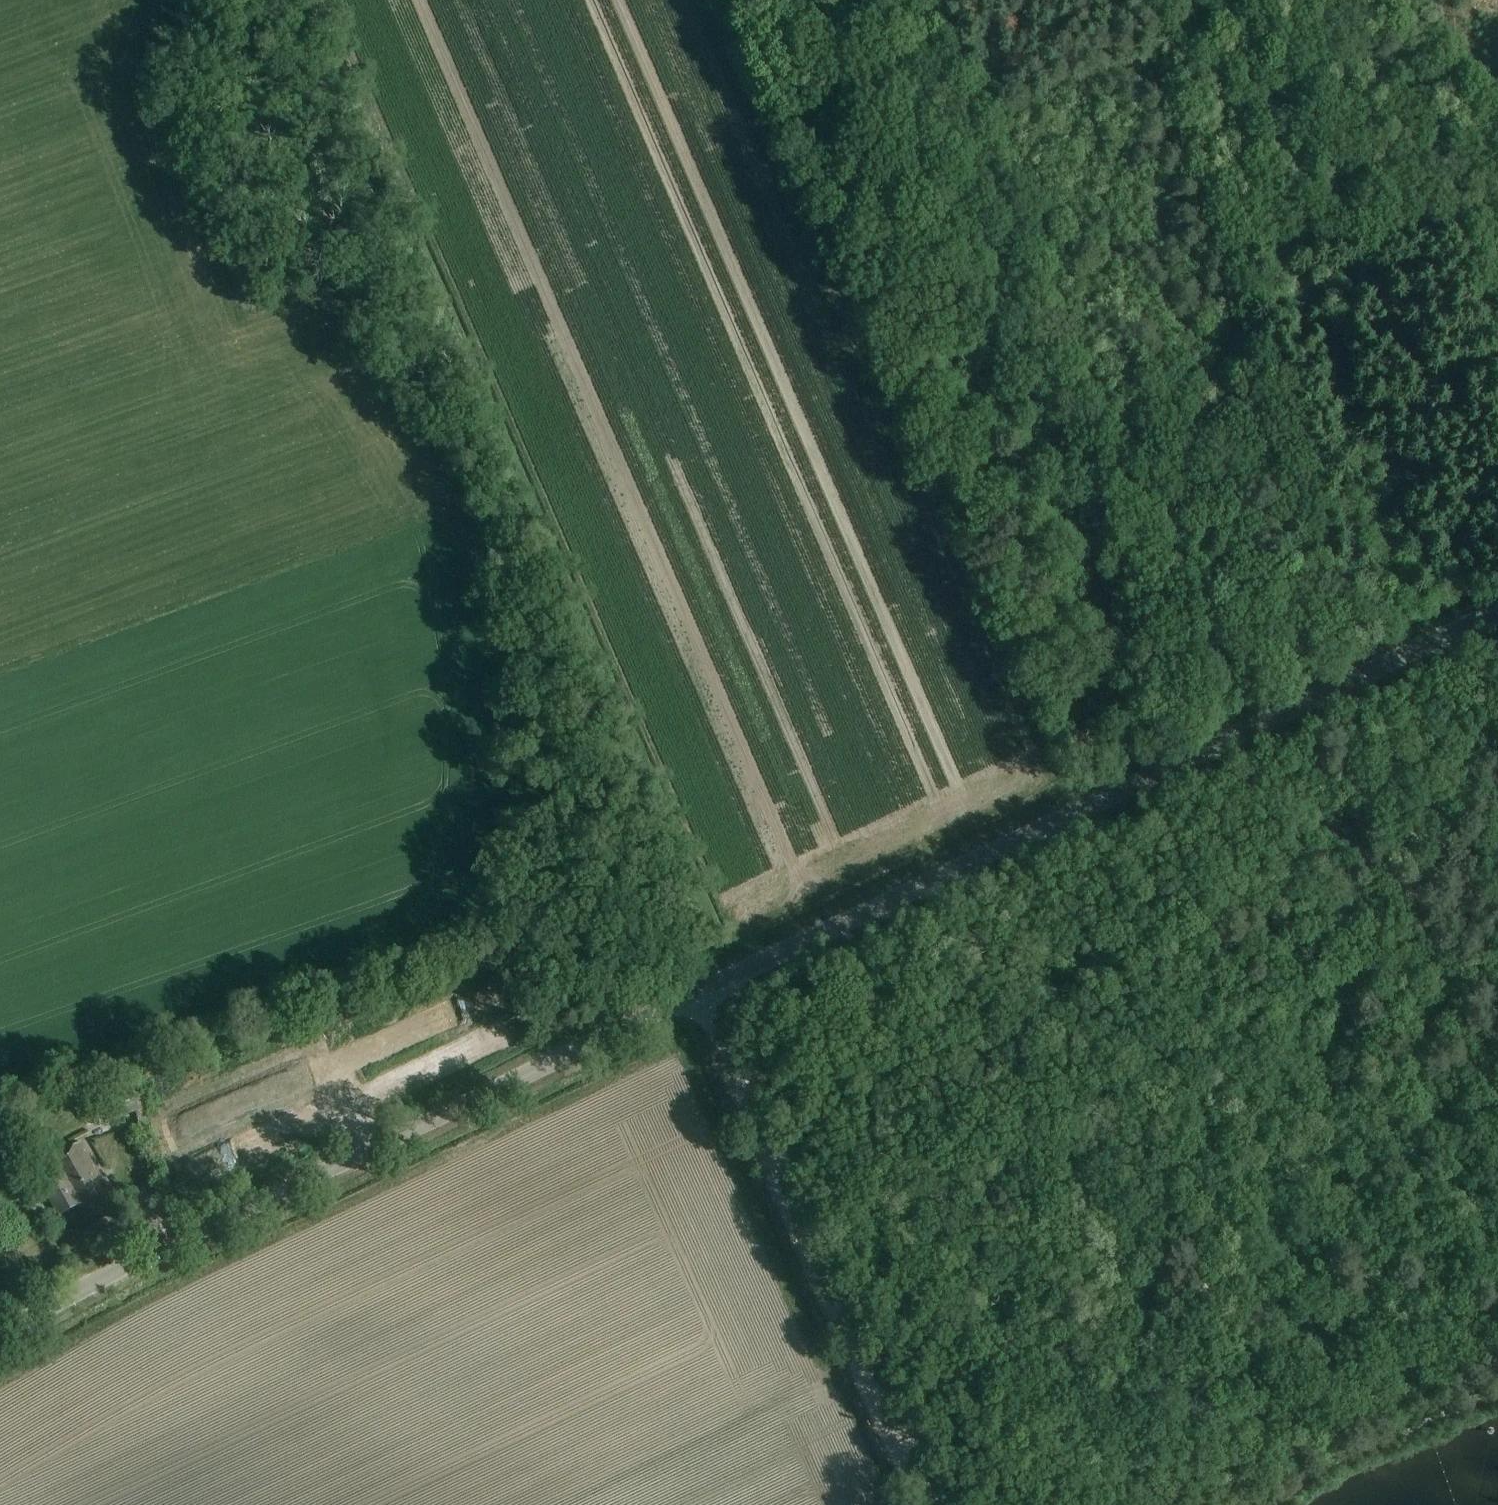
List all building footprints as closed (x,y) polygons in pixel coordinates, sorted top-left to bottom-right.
[(89,1104),(95,1122),(108,1118),(109,1121),(140,1110),(132,1086),(101,1097),(102,1099),(89,1104)] [(57,1216),(75,1206),(83,1221),(114,1204),(81,1143),(50,1161),(57,1174),(39,1184),(57,1216)]
